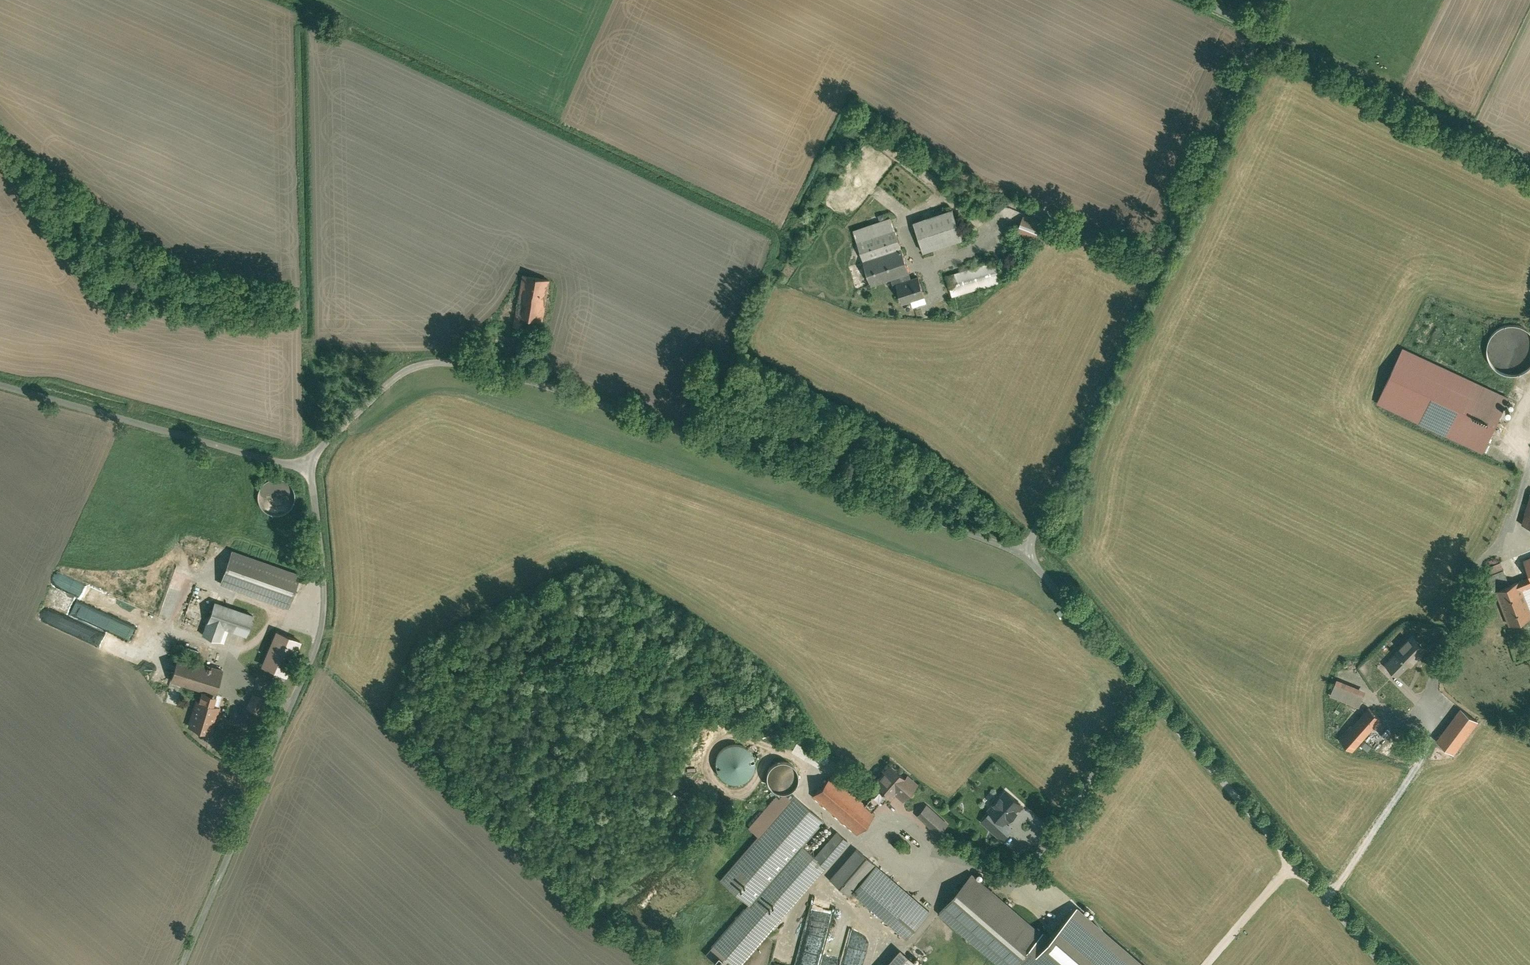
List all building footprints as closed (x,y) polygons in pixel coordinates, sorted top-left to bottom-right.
[(952,203),(914,216),(923,246),(962,233),(952,203)] [(1028,208),(1020,229),(1046,239),(1052,223),(1053,218),(1041,213),(1028,208)] [(911,267),(892,211),(855,224),(875,280),(892,274),(911,267)] [(997,255),(949,269),(955,289),(1003,275),(997,255)] [(911,267),(892,274),(894,280),(898,279),(897,277),(913,272),(911,267)] [(913,272),(897,277),(898,279),(903,294),(925,286),(919,269),(913,272)] [(549,279),(523,274),(522,280),(513,326),(522,327),(525,315),(542,318),(549,279)] [(1379,397),(1485,446),(1511,390),(1405,341),(1379,397)] [(1529,369),(1529,366),(1528,358),(1527,353),(1526,353),(1525,348),(1520,350),(1524,350),(1523,354),(1520,354),(1518,354),(1508,352),(1506,344),(1505,352),(1495,354),(1494,359),(1489,358),(1492,370),(1511,374),(1529,369)] [(297,566),(234,544),(222,579),(292,603),(304,568),(297,566)] [(1510,585),(1501,562),(1488,567),(1491,574),(1486,576),(1492,591),(1497,590),(1510,585)] [(92,602),(97,589),(59,572),(53,585),(92,602)] [(1529,577),(1510,585),(1497,590),(1510,624),(1529,616),(1529,577)] [(205,590),(193,588),(190,608),(203,610),(205,590)] [(256,609),(216,596),(205,629),(223,635),(227,623),(249,631),(256,609)] [(301,635),(276,625),(262,660),(287,670),(301,635)] [(1426,647),(1413,635),(1385,663),(1397,676),(1409,664),(1411,666),(1418,659),(1416,657),(1426,647)] [(201,644),(191,641),(188,648),(199,652),(201,644)] [(225,661),(181,648),(173,675),(191,680),(201,683),(214,687),(217,688),(225,661)] [(1339,672),(1332,690),(1361,701),(1368,684),(1339,672)] [(214,687),(201,683),(190,721),(202,725),(214,687)] [(264,690),(255,686),(248,702),(257,705),(264,690)] [(1354,719),(1340,733),(1354,746),(1383,714),(1369,701),(1354,719)] [(1480,714),(1461,701),(1439,731),(1458,744),(1480,714)] [(1394,732),(1390,748),(1411,755),(1416,739),(1411,737),(1394,732)] [(749,780),(748,744),(716,744),(716,780),(749,780)] [(796,761),(792,757),(786,755),(780,755),(774,758),(770,762),(768,769),(768,774),(772,780),(776,784),(781,786),(788,786),(793,783),(797,778),(799,773),(799,767),(796,761)] [(879,783),(884,787),(889,781),(904,794),(914,782),(899,770),(901,767),(890,758),(882,767),(873,778),(879,783)] [(832,770),(815,790),(858,828),(876,808),(873,805),(865,799),(832,770)] [(879,783),(865,799),(873,805),(882,795),(884,797),(889,792),(884,787),(879,783)] [(826,817),(796,789),(720,871),(750,898),(755,894),(805,839),(826,817)] [(1004,822),(1021,804),(1007,791),(990,809),(992,811),(1004,822)] [(928,798),(918,809),(939,828),(949,818),(928,798)] [(1004,822),(992,811),(983,821),(1003,839),(1012,830),(1004,822)] [(838,826),(816,850),(825,858),(847,834),(838,826)] [(805,839),(755,894),(778,915),(807,884),(829,861),(825,858),(816,850),(805,839)] [(931,903),(857,841),(831,872),(850,888),(852,885),(907,932),(931,903)] [(941,906),(942,907),(1007,964),(1011,964),(1021,954),(1033,940),(1042,930),(1012,903),(974,869),(941,906)] [(834,928),(849,930),(850,924),(835,922),(834,928)] [(919,960),(909,951),(899,943),(879,964),(915,964),(919,960)]
